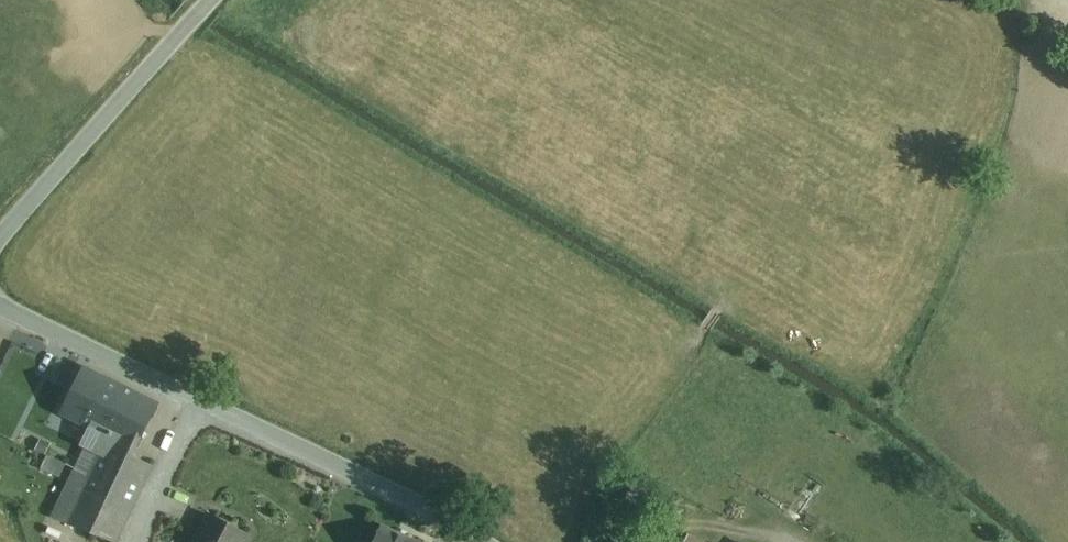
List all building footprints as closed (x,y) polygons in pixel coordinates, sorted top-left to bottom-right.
[(155,405),(85,370),(63,414),(94,429),(134,448),(155,405)] [(134,448),(94,429),(74,470),(75,471),(53,517),(52,516),(51,517),(114,541),(117,541),(152,468),(130,458),(134,449),(134,448)] [(65,465),(33,450),(27,463),(59,477),(65,465)] [(208,515),(194,541),(244,541),(248,535),(208,515)] [(383,527),(376,541),(415,541),(383,527)]
